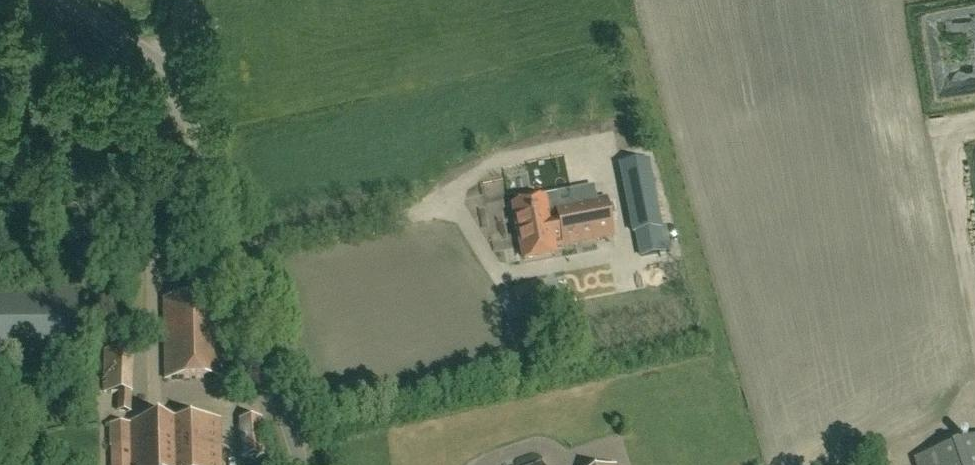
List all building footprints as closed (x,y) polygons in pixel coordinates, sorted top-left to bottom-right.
[(648,160),(620,166),(633,233),(636,233),(655,229),(662,228),(648,160)] [(552,240),(561,238),(563,247),(613,238),(606,199),(555,208),(558,221),(548,223),(544,200),(513,206),(524,260),(554,254),(552,240)] [(660,253),(671,251),(668,238),(658,240),(660,253)] [(541,284),(515,293),(521,311),(547,302),(541,284)] [(76,287),(0,287),(0,335),(77,334),(76,287)] [(164,379),(220,378),(219,298),(163,298),(164,379)] [(131,411),(131,393),(117,392),(117,411),(131,411)] [(241,458),(262,456),(260,420),(239,421),(241,458)] [(218,421),(129,423),(129,424),(109,424),(108,446),(129,445),(129,464),(220,464),(218,421)] [(913,459),(915,464),(974,464),(974,437),(913,459)]
